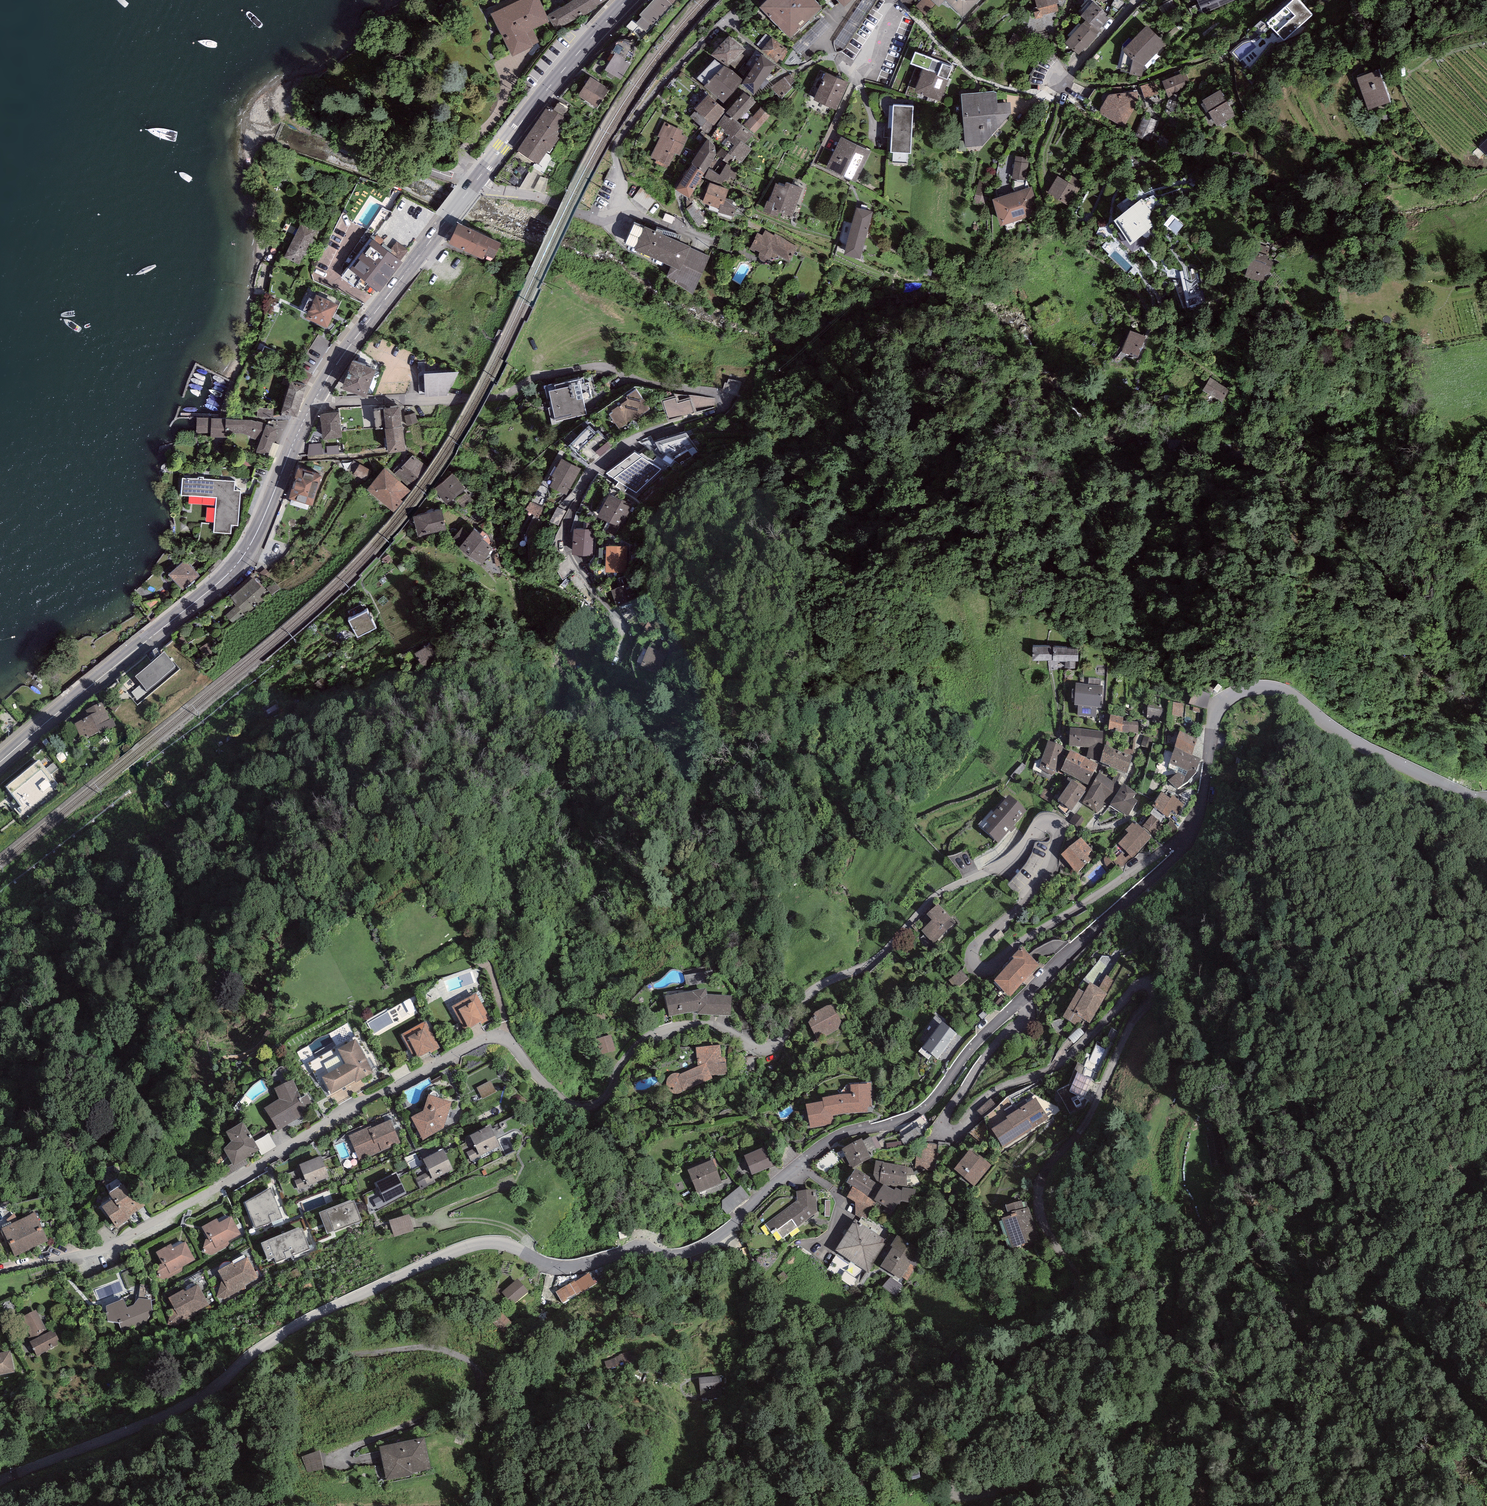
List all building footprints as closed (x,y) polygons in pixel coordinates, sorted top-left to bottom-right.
[(491,14),(512,56),(539,43),(533,30),(549,21),(539,0),(521,0),(491,14)] [(567,4),(576,19),(576,20),(595,9),(589,0),(574,0),(567,4)] [(595,9),(608,0),(589,0),(595,9)] [(666,0),(653,0),(639,15),(642,17),(653,27),(672,6),(666,0)] [(811,0),(770,0),(762,8),(790,37),(819,8),(811,0)] [(924,13),(936,0),(911,0),(924,13)] [(962,17),(978,0),(945,0),(962,17)] [(1042,15),(1057,10),(1055,3),(1057,3),(1057,0),(1038,0),(1041,11),(1042,15)] [(1298,0),(1294,0),(1268,25),(1284,42),(1312,15),(1298,0)] [(1110,17),(1093,2),(1081,16),(1086,20),(1098,31),(1100,28),(1110,17)] [(548,16),(557,31),(576,19),(567,4),(548,16)] [(1041,11),(1034,13),(1036,19),(1043,18),(1042,15),(1041,11)] [(647,33),(653,27),(642,17),(636,23),(647,33)] [(1101,30),(1100,28),(1098,31),(1086,20),(1065,42),(1079,55),(1098,36),(1097,35),(1101,30)] [(1164,45),(1147,28),(1125,51),(1126,52),(1122,69),(1132,71),(1131,74),(1141,76),(1143,66),(1164,45)] [(746,50),(729,36),(711,55),(727,66),(730,64),(742,53),(746,50)] [(777,62),(779,59),(782,61),(789,52),(786,50),(787,48),(772,37),(761,51),(777,62)] [(776,65),(756,50),(740,71),(747,77),(741,85),(754,94),(776,65)] [(1056,59),(1049,50),(1036,62),(1030,75),(1030,83),(1042,84),(1046,70),(1056,59)] [(922,72),(915,92),(939,101),(952,67),(911,52),(906,66),(922,72)] [(748,59),(742,53),(730,64),(737,71),(748,59)] [(631,64),(615,54),(605,70),(621,80),(631,64)] [(744,81),(724,65),(723,67),(715,59),(697,78),(705,85),(704,87),(724,103),(744,81)] [(1378,71),(1358,79),(1369,109),(1389,102),(1378,71)] [(796,81),(790,74),(784,77),(770,88),(781,99),(793,87),(791,85),(796,81)] [(1186,74),(1163,83),(1168,95),(1191,86),(1186,74)] [(847,84),(827,75),(816,101),(836,109),(847,84)] [(610,90),(591,77),(578,95),(597,109),(610,90)] [(1216,91),(1200,98),(1214,128),(1230,121),(1216,91)] [(744,92),(726,113),(737,121),(756,102),(744,92)] [(1136,92),(1106,94),(1097,112),(1124,127),(1138,103),(1136,92)] [(994,94),(963,96),(967,146),(982,145),(1010,113),(1009,104),(995,105),(994,94)] [(696,110),(704,118),(718,103),(708,95),(694,109),(696,110)] [(558,103),(554,110),(568,120),(572,113),(558,103)] [(726,110),(718,103),(704,118),(707,121),(701,127),(700,128),(707,135),(726,110)] [(554,110),(547,106),(518,151),(539,165),(547,151),(550,153),(560,138),(557,137),(568,120),(554,110)] [(762,107),(752,117),(762,125),(771,115),(762,107)] [(913,108),(894,107),(891,153),(911,154),(913,108)] [(690,117),(701,127),(707,121),(704,118),(696,110),(690,117)] [(726,113),(716,126),(718,127),(729,136),(726,140),(733,146),(728,153),(735,158),(741,163),(752,149),(745,144),(753,134),(743,125),(737,121),(726,113)] [(753,134),(762,125),(752,117),(751,117),(743,125),(753,134)] [(1157,122),(1145,117),(1137,135),(1149,140),(1157,122)] [(683,132),(665,122),(657,137),(660,139),(651,157),(656,160),(655,162),(668,169),(675,154),(680,156),(689,138),(682,135),(683,132)] [(729,136),(718,127),(710,138),(723,147),(716,155),(730,164),(735,158),(728,153),(733,146),(726,140),(729,136)] [(1475,149),(1486,161),(1486,138),(1475,149)] [(715,145),(707,139),(691,164),(692,164),(705,173),(709,167),(712,169),(717,161),(714,159),(716,155),(715,145)] [(869,152),(842,139),(828,168),(855,181),(869,152)] [(1027,162),(1015,161),(1013,178),(1025,180),(1027,162)] [(692,164),(676,190),(689,198),(705,173),(692,164)] [(739,170),(727,164),(720,175),(709,169),(704,178),(722,184),(723,182),(727,181),(729,176),(735,180),(739,170)] [(1058,177),(1048,193),(1065,204),(1071,194),(1074,196),(1083,183),(1072,176),(1067,183),(1058,177)] [(540,178),(541,191),(549,191),(548,177),(540,178)] [(991,184),(979,181),(975,201),(986,204),(991,184)] [(1016,194),(994,201),(1002,225),(1039,213),(1031,189),(1029,190),(1026,183),(1014,182),(1014,188),(1016,194)] [(729,189),(709,183),(702,203),(719,209),(718,213),(733,217),(737,206),(732,204),(733,200),(726,198),(729,189)] [(776,185),(769,203),(768,202),(764,211),(778,216),(779,212),(792,216),(801,189),(787,184),(785,189),(776,185)] [(1160,203),(1154,196),(1142,201),(1115,222),(1135,251),(1147,241),(1142,234),(1152,225),(1148,218),(1160,203)] [(694,202),(687,209),(699,228),(706,219),(694,202)] [(871,214),(858,211),(847,254),(860,257),(871,214)] [(709,254),(637,221),(627,243),(672,264),(665,278),(692,290),(709,254)] [(1168,234),(1182,241),(1188,230),(1174,223),(1168,234)] [(315,231),(300,224),(284,258),(299,265),(315,231)] [(496,242),(460,225),(452,241),(488,258),(496,242)] [(774,235),(765,230),(762,235),(758,233),(750,249),(759,254),(759,255),(759,257),(760,259),(761,261),(763,262),(765,262),(767,262),(769,261),(772,258),(773,258),(776,257),(778,256),(790,261),(797,247),(775,234),(774,235)] [(1298,240),(1296,234),(1276,242),(1279,248),(1298,240)] [(380,246),(370,238),(341,277),(355,288),(359,282),(366,287),(368,284),(380,293),(403,262),(400,261),(408,250),(396,241),(390,250),(392,251),(390,253),(380,246)] [(390,250),(382,243),(380,246),(390,253),(392,251),(390,250)] [(1270,249),(1256,245),(1246,277),(1261,282),(1264,273),(1267,274),(1271,262),(1266,261),(1270,249)] [(1205,307),(1200,277),(1179,280),(1184,311),(1205,307)] [(338,305),(316,295),(305,318),(327,328),(338,305)] [(1144,337),(1131,333),(1124,352),(1137,356),(1144,337)] [(341,389),(365,398),(376,370),(352,361),(341,389)] [(424,374),(425,397),(449,396),(459,372),(424,374)] [(586,375),(542,387),(553,422),(588,415),(583,401),(594,398),(586,375)] [(1228,390),(1211,380),(1205,390),(1222,400),(1228,390)] [(306,386),(291,382),(281,413),(296,418),(306,386)] [(642,400),(636,390),(626,398),(627,400),(612,411),(613,412),(609,415),(620,429),(626,425),(627,426),(651,409),(643,399),(642,400)] [(676,398),(663,401),(669,420),(695,413),(691,400),(678,404),(676,398)] [(399,407),(383,409),(386,429),(402,427),(399,407)] [(273,409),(257,408),(257,417),(273,418),(273,409)] [(339,412),(320,414),(323,440),(342,438),(339,412)] [(415,413),(404,416),(407,426),(418,423),(415,413)] [(211,418),(197,418),(196,436),(210,436),(211,418)] [(226,418),(211,418),(210,436),(210,438),(227,438),(228,433),(243,434),(251,436),(250,438),(260,442),(256,452),(268,456),(273,442),(275,443),(278,433),(276,432),(278,429),(266,425),(267,424),(257,421),(257,422),(251,420),(226,419),(226,418)] [(597,434),(589,425),(568,446),(591,465),(612,445),(598,433),(597,434)] [(402,427),(386,429),(385,429),(388,453),(406,451),(402,427)] [(687,433),(655,442),(664,457),(661,460),(674,470),(699,453),(687,433)] [(321,443),(309,444),(308,456),(323,454),(321,443)] [(338,445),(326,446),(327,455),(339,454),(338,445)] [(661,469),(635,452),(606,474),(637,493),(661,469)] [(427,467),(412,454),(395,475),(409,487),(427,467)] [(581,469),(561,459),(552,476),(553,477),(551,479),(553,480),(550,487),(566,496),(581,469)] [(379,474),(353,461),(346,471),(371,485),(379,474)] [(322,476),(298,468),(288,499),(313,506),(322,476)] [(411,491),(384,468),(379,474),(371,485),(366,490),(393,512),(411,491)] [(453,474),(433,490),(446,505),(466,488),(453,474)] [(234,480),(178,476),(177,494),(214,496),(212,532),(230,534),(230,526),(236,526),(239,490),(233,490),(234,480)] [(634,508),(610,494),(597,517),(622,531),(634,508)] [(543,508),(530,502),(525,509),(534,515),(538,518),(543,508)] [(566,511),(557,507),(550,521),(559,526),(566,511)] [(442,511),(413,517),(418,536),(446,530),(442,511)] [(538,518),(534,515),(525,534),(534,539),(542,521),(539,519),(538,518)] [(584,529),(574,529),(572,555),(593,556),(594,530),(595,520),(592,520),(584,520),(584,529)] [(461,527),(451,541),(460,547),(482,564),(493,549),(482,540),(484,538),(474,530),(471,534),(461,527)] [(625,546),(606,546),(606,573),(625,573),(625,546)] [(200,576),(186,559),(168,574),(182,591),(200,576)] [(270,597),(254,578),(230,598),(236,606),(226,615),(233,624),(244,615),(246,617),(270,597)] [(625,586),(611,590),(617,608),(633,603),(628,585),(625,586)] [(368,611),(349,621),(357,638),(376,628),(368,611)] [(670,649),(651,641),(640,666),(659,674),(670,649)] [(207,643),(200,648),(206,659),(213,654),(207,643)] [(432,643),(415,654),(424,669),(442,658),(432,643)] [(1053,647),(1033,647),(1032,660),(1053,660),(1053,661),(1065,662),(1065,668),(1075,669),(1076,662),(1078,662),(1078,649),(1053,647)] [(176,667),(164,652),(135,677),(148,691),(176,667)] [(1103,686),(1076,683),(1074,705),(1078,705),(1077,715),(1096,717),(1097,707),(1102,708),(1103,686)] [(110,719),(101,702),(85,710),(88,717),(74,724),(82,740),(99,732),(100,734),(116,726),(112,718),(110,719)] [(1164,707),(1148,705),(1147,717),(1163,719),(1164,707)] [(1176,720),(1187,719),(1186,707),(1175,708),(1176,720)] [(1123,717),(1110,715),(1108,730),(1122,733),(1138,734),(1138,722),(1123,720),(1123,717)] [(1103,731),(1070,727),(1069,746),(1088,748),(1087,756),(1099,761),(1102,742),(1103,731)] [(1197,739),(1180,731),(1175,747),(1193,756),(1197,739)] [(1154,739),(1144,736),(1141,745),(1150,749),(1154,739)] [(1134,751),(1106,740),(1100,762),(1127,773),(1134,751)] [(1064,746),(1048,741),(1040,765),(1056,770),(1064,746)] [(1193,756),(1175,747),(1168,768),(1179,772),(1168,780),(1178,789),(1188,781),(1196,772),(1201,759),(1193,756)] [(1098,764),(1071,750),(1060,770),(1088,784),(1098,764)] [(59,786),(39,760),(5,786),(20,805),(16,809),(21,816),(59,786)] [(1113,782),(1099,773),(1083,801),(1083,804),(1097,813),(1104,806),(1109,799),(1112,792),(1114,787),(1113,782)] [(1087,788),(1073,778),(1057,800),(1071,810),(1087,788)] [(1137,793),(1123,784),(1110,805),(1128,816),(1138,801),(1133,798),(1137,793)] [(1170,798),(1162,792),(1152,806),(1168,817),(1172,810),(1178,814),(1184,804),(1172,795),(1170,798)] [(1027,811),(1009,795),(993,812),(991,810),(978,824),(998,843),(1009,831),(1011,832),(1016,827),(1014,825),(1027,811)] [(1162,823),(1152,815),(1143,825),(1153,834),(1162,823)] [(1152,837),(1134,820),(1125,829),(1129,833),(1118,843),(1125,850),(1132,858),(1152,837)] [(1092,850),(1081,837),(1061,854),(1077,872),(1091,860),(1088,856),(1090,854),(1089,853),(1092,850)] [(1045,852),(1046,844),(1038,843),(1037,851),(1045,852)] [(1120,869),(1132,858),(1125,850),(1113,861),(1120,869)] [(938,904),(927,914),(932,920),(921,930),(934,944),(956,923),(938,904)] [(1039,965),(1021,945),(1018,948),(1019,949),(1012,957),(1014,958),(1008,964),(994,981),(1010,997),(1023,982),(1039,965)] [(969,978),(961,969),(948,981),(956,989),(969,978)] [(1115,980),(1106,975),(1099,988),(1107,994),(1115,980)] [(1090,1023),(1107,994),(1099,988),(1090,982),(1084,992),(1079,989),(1062,1017),(1077,1026),(1083,1019),(1090,1023)] [(706,988),(666,996),(670,1016),(698,1011),(697,1014),(731,1016),(732,996),(707,995),(706,988)] [(477,992),(451,1006),(464,1029),(468,1026),(469,1029),(480,1023),(481,1025),(491,1019),(477,992)] [(839,1002),(833,1004),(827,1005),(815,1012),(808,1022),(818,1041),(839,1029),(841,1021),(847,1018),(839,1002)] [(426,1021),(401,1034),(413,1057),(417,1055),(419,1058),(430,1052),(431,1053),(440,1048),(426,1021)] [(942,1022),(922,1048),(937,1059),(957,1033),(942,1022)] [(611,1035),(596,1039),(600,1055),(616,1051),(611,1035)] [(355,1039),(338,1049),(346,1063),(322,1077),(331,1094),(355,1081),(356,1083),(374,1072),(355,1039)] [(720,1045),(695,1047),(698,1066),(680,1074),(678,1073),(676,1073),(674,1073),(672,1074),(670,1075),(668,1076),(667,1079),(666,1081),(666,1084),(666,1086),(668,1089),(669,1091),(671,1092),(673,1094),(676,1094),(680,1094),(713,1078),(711,1075),(727,1074),(726,1063),(726,1059),(725,1058),(723,1057),(721,1057),(720,1045)] [(1092,1062),(1101,1066),(1107,1054),(1098,1050),(1092,1062)] [(1097,1073),(1077,1062),(1075,1070),(1078,1072),(1069,1092),(1084,1098),(1092,1079),(1094,1080),(1097,1073)] [(293,1080),(274,1089),(279,1099),(264,1108),(278,1130),(307,1114),(305,1109),(301,1098),(293,1080)] [(871,1084),(850,1085),(851,1094),(839,1094),(822,1097),(823,1101),(806,1104),(810,1128),(834,1123),(833,1116),(845,1113),(872,1112),(871,1084)] [(452,1102),(429,1094),(423,1111),(411,1117),(423,1140),(444,1129),(452,1102)] [(307,1095),(301,1098),(305,1109),(311,1105),(307,1095)] [(1049,1118),(1036,1097),(1006,1117),(1007,1119),(991,1128),(1004,1148),(1049,1118)] [(922,1118),(895,1132),(904,1148),(931,1133),(922,1118)] [(371,1126),(348,1135),(359,1161),(401,1143),(390,1119),(372,1128),(371,1126)] [(255,1142),(243,1122),(226,1131),(231,1141),(224,1149),(234,1167),(259,1150),(260,1150),(255,1142)] [(490,1126),(470,1135),(476,1148),(467,1152),(471,1162),(481,1157),(480,1156),(500,1146),(490,1126)] [(269,1133),(255,1142),(260,1150),(259,1150),(262,1156),(276,1147),(269,1133)] [(862,1138),(842,1149),(852,1168),(871,1158),(868,1153),(877,1149),(871,1137),(863,1141),(862,1138)] [(950,1147),(926,1143),(916,1155),(915,1168),(947,1172),(950,1147)] [(768,1145),(744,1155),(752,1175),(776,1165),(768,1145)] [(443,1150),(423,1159),(429,1171),(433,1179),(434,1179),(453,1170),(443,1150)] [(969,1150),(954,1169),(975,1186),(992,1165),(980,1155),(978,1157),(969,1150)] [(298,1190),(308,1186),(330,1177),(321,1156),(299,1165),(304,1177),(294,1181),(298,1190)] [(713,1160),(687,1170),(697,1193),(722,1183),(713,1160)] [(883,1162),(876,1160),(874,1175),(876,1181),(883,1184),(884,1184),(888,1185),(907,1187),(906,1165),(883,1163),(883,1162)] [(870,1177),(855,1168),(847,1182),(853,1186),(867,1195),(876,1183),(869,1178),(870,1177)] [(433,1179),(429,1171),(415,1178),(420,1190),(436,1182),(434,1179),(433,1179)] [(376,1182),(382,1195),(373,1200),(377,1209),(388,1204),(387,1203),(406,1193),(396,1173),(376,1182)] [(123,1184),(109,1193),(113,1199),(125,1218),(129,1216),(146,1205),(139,1194),(133,1198),(123,1184)] [(915,1203),(916,1189),(907,1188),(903,1188),(901,1191),(896,1187),(894,1190),(887,1186),(884,1184),(874,1200),(878,1202),(894,1211),(901,1201),(915,1203)] [(749,1196),(740,1186),(722,1201),(722,1208),(727,1214),(749,1196)] [(867,1195),(853,1186),(847,1197),(856,1202),(855,1217),(861,1219),(862,1216),(867,1219),(878,1202),(874,1200),(867,1195)] [(245,1202),(255,1229),(283,1218),(271,1188),(245,1202)] [(304,1214),(334,1201),(330,1191),(300,1204),(304,1214)] [(794,1203),(767,1225),(781,1242),(814,1215),(812,1191),(793,1193),(794,1203)] [(125,1218),(113,1199),(102,1206),(116,1228),(130,1219),(129,1216),(125,1218)] [(351,1200),(319,1212),(327,1234),(333,1231),(334,1232),(362,1221),(354,1201),(352,1202),(351,1200)] [(1021,1200),(1005,1205),(1009,1216),(1001,1218),(1012,1248),(1039,1239),(1026,1201),(1022,1203),(1021,1200)] [(18,1220),(32,1248),(49,1240),(35,1212),(18,1220)] [(409,1214),(388,1221),(394,1237),(414,1230),(409,1214)] [(217,1218),(201,1227),(208,1238),(205,1239),(203,1248),(205,1248),(208,1254),(212,1255),(230,1245),(228,1241),(241,1234),(232,1216),(219,1222),(217,1218)] [(32,1248),(18,1220),(2,1227),(15,1256),(32,1248)] [(886,1240),(855,1220),(835,1250),(869,1272),(886,1240)] [(299,1228),(261,1243),(268,1260),(274,1257),(276,1263),(310,1249),(302,1228),(300,1229),(299,1228)] [(922,1253),(899,1239),(882,1267),(905,1281),(922,1253)] [(171,1243),(156,1252),(162,1263),(160,1264),(157,1273),(159,1273),(162,1279),(166,1280),(185,1270),(182,1266),(195,1260),(185,1241),(173,1247),(171,1243)] [(247,1257),(234,1265),(245,1285),(258,1278),(247,1257)] [(234,1265),(232,1262),(218,1270),(223,1281),(221,1281),(216,1297),(224,1300),(246,1287),(245,1285),(234,1265)] [(575,1281),(555,1292),(562,1304),(595,1284),(589,1274),(576,1282),(575,1281)] [(518,1279),(502,1292),(512,1305),(529,1291),(518,1279)] [(185,1291),(196,1312),(209,1305),(198,1284),(185,1291)] [(196,1312),(185,1291),(183,1290),(168,1298),(173,1308),(172,1308),(167,1324),(177,1327),(181,1323),(197,1315),(196,1312)] [(123,1299),(106,1306),(107,1321),(119,1323),(123,1332),(147,1322),(153,1311),(152,1299),(138,1298),(134,1304),(127,1307),(123,1299)] [(36,1310),(20,1318),(31,1338),(47,1329),(36,1310)] [(501,1312),(491,1322),(503,1333),(513,1323),(501,1312)] [(50,1331),(30,1341),(37,1356),(58,1344),(57,1341),(59,1340),(55,1332),(52,1334),(50,1331)] [(620,1371),(638,1362),(632,1350),(614,1359),(620,1371)] [(0,1353),(0,1375),(14,1372),(10,1351),(0,1353)] [(725,1398),(724,1375),(699,1376),(700,1400),(725,1398)] [(424,1437),(379,1447),(387,1480),(413,1475),(412,1472),(431,1468),(424,1437)] [(320,1451),(302,1456),(307,1473),(324,1468),(320,1451)]
